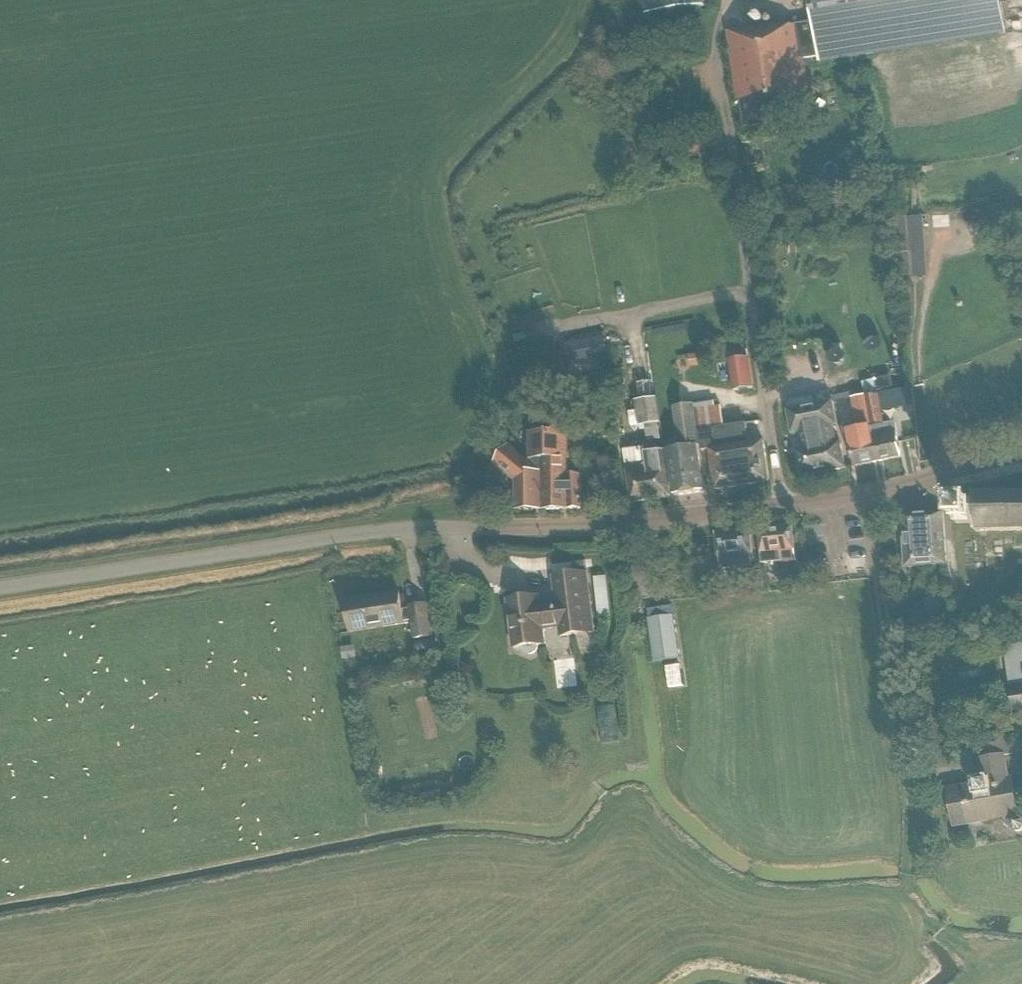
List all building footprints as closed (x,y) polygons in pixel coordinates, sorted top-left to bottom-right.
[(705,5),(704,0),(647,0),(648,11),(705,5)] [(814,23),(778,28),(777,23),(728,31),(740,103),(743,102),(746,127),(813,116),(809,96),(807,96),(806,86),(808,86),(804,59),(819,57),(820,62),(1005,32),(1000,0),(811,0),(814,23)] [(702,18),(691,18),(692,30),(702,30),(702,18)] [(591,340),(566,345),(568,362),(569,362),(568,358),(593,353),(591,340)] [(703,353),(694,355),(696,366),(705,365),(703,353)] [(749,359),(728,362),(733,393),(754,389),(749,359)] [(894,392),(891,377),(875,381),(878,395),(894,392)] [(854,398),(860,431),(849,433),(856,466),(879,462),(867,398),(866,396),(854,398)] [(867,398),(879,462),(902,458),(895,424),(885,426),(879,396),(867,398)] [(639,428),(645,427),(647,442),(661,439),(659,424),(661,424),(657,399),(635,402),(639,428)] [(834,428),(838,427),(835,412),(833,402),(789,411),(791,420),(793,436),(798,435),(801,451),(797,451),(802,477),(846,468),(841,442),(837,443),(834,428)] [(706,492),(699,446),(702,445),(700,431),(713,429),(725,427),(722,407),(716,408),(716,403),(697,406),(698,411),(696,411),(696,406),(676,409),(682,448),(669,450),(676,496),(706,492)] [(711,450),(714,471),(767,463),(764,442),(750,444),(747,424),(725,427),(713,429),(716,450),(711,450)] [(700,431),(702,445),(703,452),(711,450),(716,450),(713,429),(700,431)] [(530,458),(542,467),(543,510),(584,509),(583,475),(570,475),(569,431),(530,431),(530,458)] [(530,458),(530,460),(508,444),(494,464),(504,472),(507,468),(516,476),(516,510),(543,510),(542,467),(530,458)] [(634,502),(673,497),(666,450),(648,453),(647,448),(626,451),(628,465),(634,502)] [(767,463),(714,471),(717,490),(770,482),(767,463)] [(975,532),(1021,532),(1021,494),(975,494),(975,503),(956,503),(956,523),(975,523),(975,532)] [(944,513),(902,516),(906,567),(947,565),(944,513)] [(759,530),(763,564),(797,561),(794,527),(759,530)] [(717,535),(720,557),(721,570),(754,566),(753,554),(750,531),(717,535)] [(632,567),(638,600),(651,598),(645,565),(632,567)] [(793,587),(799,586),(810,586),(808,565),(797,566),(798,577),(793,578),(793,587)] [(764,572),(754,573),(756,591),(765,590),(764,572)] [(544,630),(560,628),(561,637),(595,633),(588,573),(554,577),(557,603),(541,605),(540,597),(508,601),(514,649),(522,648),(523,651),(526,654),(529,655),(533,655),(536,653),(538,649),(539,646),(546,645),(544,630)] [(606,576),(594,578),(599,618),(611,617),(606,576)] [(410,607),(411,609),(403,610),(400,593),(346,602),(351,632),(405,624),(405,622),(412,621),(415,639),(433,637),(428,605),(410,607)] [(947,598),(949,617),(963,615),(960,597),(947,598)] [(924,600),(927,619),(944,617),(946,617),(947,617),(946,606),(946,603),(942,603),(941,598),(924,600)] [(989,608),(991,620),(1012,616),(1011,605),(989,608)] [(655,663),(680,660),(673,617),(648,620),(655,663)] [(1004,646),(1011,687),(1016,715),(1021,714),(1021,644),(1004,646)] [(355,646),(342,649),(344,661),(357,658),(355,646)] [(604,736),(623,735),(621,699),(602,700),(604,736)] [(1019,816),(1013,779),(1009,780),(1005,756),(1013,755),(1010,741),(986,745),(988,759),(981,760),(985,780),(975,782),(975,785),(960,788),(960,789),(948,791),(954,827),(998,819),(1015,833),(1021,832),(1021,818),(1019,816)]
